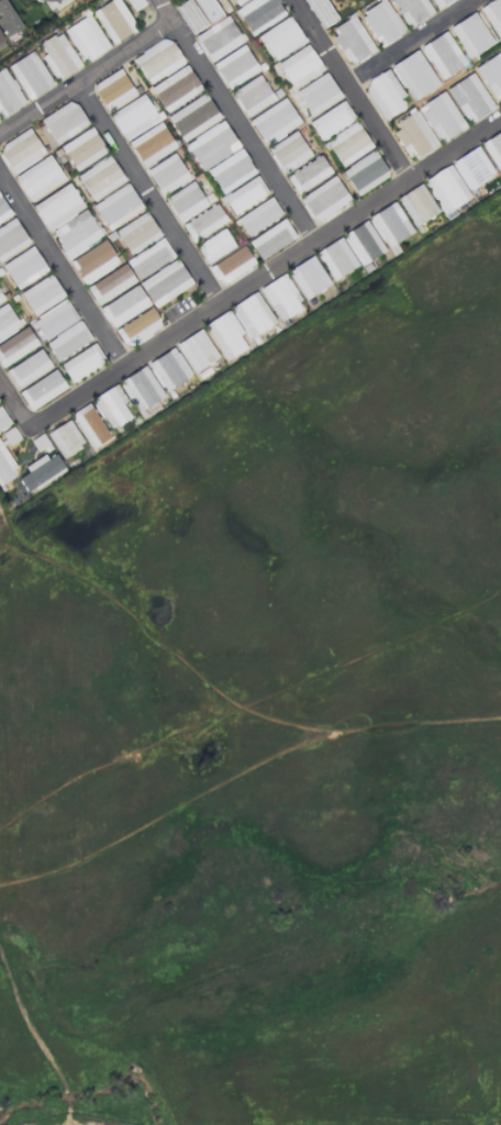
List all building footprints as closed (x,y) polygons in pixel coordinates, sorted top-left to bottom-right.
[(21,28),(5,0),(0,0),(0,25),(6,37),(21,28)] [(121,0),(112,0),(93,9),(109,43),(135,31),(121,0)] [(205,26),(222,16),(212,0),(190,0),(205,26)] [(277,0),(249,0),(235,7),(248,34),(284,15),(277,0)] [(404,32),(386,0),(382,0),(360,13),(378,46),(404,32)] [(425,0),(391,0),(407,27),(432,12),(425,0)] [(437,8),(450,0),(432,0),(437,8)] [(500,35),(500,0),(491,0),(479,7),(496,38),(500,35)] [(466,57),(492,44),(476,12),(450,25),(466,57)] [(109,48),(88,14),(64,29),(84,63),(109,48)] [(374,51),(355,15),(329,28),(348,64),(374,51)] [(194,34),(208,60),(242,42),(228,16),(194,34)] [(274,60),(304,40),(288,16),(257,35),(274,60)] [(440,80),(466,64),(445,30),(420,46),(440,80)] [(81,65),(59,31),(39,44),(45,53),(41,56),(57,81),(81,65)] [(183,61),(166,36),(132,59),(149,84),(183,61)] [(322,69),(307,44),(276,62),(291,87),(322,69)] [(212,64),(227,88),(258,69),(243,45),(212,64)] [(413,101),(439,83),(416,49),(390,66),(413,101)] [(53,84),(32,50),(7,66),(28,99),(53,84)] [(498,104),(500,102),(500,53),(500,51),(474,68),(498,104)] [(150,88),(166,112),(202,88),(186,64),(150,88)] [(25,102),(3,67),(0,69),(0,117),(1,118),(25,102)] [(92,86),(108,112),(136,94),(119,68),(92,86)] [(398,97),(403,94),(387,69),(361,85),(384,120),(404,107),(398,97)] [(466,124),(493,110),(475,72),(447,86),(466,124)] [(296,88),(308,114),(340,99),(328,73),(296,88)] [(274,99),(259,74),(231,92),(246,116),(274,99)] [(466,126),(443,91),(417,108),(440,143),(466,126)] [(220,118),(204,93),(166,116),(182,141),(220,118)] [(124,140),(158,120),(143,94),(109,114),(124,140)] [(264,145),(300,123),(284,97),(248,120),(264,145)] [(55,144),(87,124),(71,99),(40,119),(55,144)] [(354,119),(343,100),(308,122),(319,140),(354,119)] [(435,147),(417,111),(391,123),(410,160),(435,147)] [(239,149),(224,121),(184,142),(199,170),(239,149)] [(176,146),(160,122),(128,142),(143,167),(176,146)] [(372,146),(356,122),(325,142),(340,167),(372,146)] [(76,171),(106,151),(91,127),(60,147),(76,171)] [(45,153),(28,128),(0,147),(0,155),(13,174),(45,153)] [(480,143),(500,174),(500,173),(500,130),(480,143)] [(280,172),(310,157),(297,131),(267,146),(280,172)] [(494,173),(476,146),(451,162),(469,190),(494,173)] [(207,167),(219,192),(254,175),(242,150),(207,167)] [(389,175),(373,150),(341,171),(357,196),(389,175)] [(160,194),(188,179),(175,153),(146,168),(160,194)] [(29,202),(64,178),(48,154),(13,177),(29,202)] [(124,179),(109,155),(76,176),(92,200),(124,179)] [(296,193),(331,173),(320,155),(285,176),(296,193)] [(468,199),(452,165),(425,178),(441,212),(468,199)] [(299,196),(313,222),(350,201),(335,176),(299,196)] [(230,212),(267,197),(259,178),(222,193),(230,212)] [(177,221),(206,206),(194,181),(165,196),(177,221)] [(143,208),(127,183),(92,205),(108,230),(143,208)] [(415,227),(438,211),(420,183),(396,198),(415,227)] [(32,204),(46,229),(83,209),(70,184),(32,204)] [(0,196),(0,222),(11,216),(0,196)] [(282,213),(270,196),(235,220),(247,237),(282,213)] [(387,247),(412,232),(393,201),(368,217),(387,247)] [(192,241),(227,220),(216,203),(182,224),(192,241)] [(50,231),(68,258),(102,236),(85,209),(50,231)] [(128,253),(160,236),(147,212),(115,229),(128,253)] [(28,245),(16,219),(0,226),(0,258),(28,245)] [(248,238),(257,257),(295,239),(286,220),(248,238)] [(361,265),(385,251),(366,220),(342,234),(361,265)] [(234,247),(224,229),(196,244),(206,262),(234,247)] [(315,252),(333,280),(357,265),(340,237),(315,252)] [(126,260),(137,278),(173,256),(162,238),(126,260)] [(118,265),(106,240),(69,258),(81,283),(118,265)] [(255,263),(242,244),(209,267),(221,285),(255,263)] [(2,265),(17,289),(47,269),(32,245),(2,265)] [(330,283),(311,255),(287,271),(305,299),(330,283)] [(192,283),(176,258),(139,282),(154,307),(192,283)] [(135,281),(124,263),(86,287),(97,305),(135,281)] [(64,297),(52,274),(20,291),(33,314),(64,297)] [(282,274),(259,288),(280,321),(304,306),(282,274)] [(149,305),(137,285),(99,306),(111,327),(149,305)] [(231,304),(246,337),(274,325),(258,292),(231,304)] [(43,341),(78,318),(66,299),(31,322),(43,341)] [(20,328),(8,304),(0,308),(0,338),(20,328)] [(162,327),(151,308),(115,328),(126,348),(162,327)] [(246,348),(238,336),(242,333),(228,310),(203,325),(225,360),(246,348)] [(92,338),(79,320),(46,343),(58,361),(92,338)] [(2,367),(38,344),(26,326),(0,342),(0,364),(2,367)] [(176,344),(193,372),(217,357),(200,329),(176,344)] [(71,382),(105,360),(94,342),(60,364),(71,382)] [(6,370),(17,388),(51,366),(40,348),(6,370)] [(163,391),(190,377),(175,348),(148,361),(163,391)] [(138,412),(164,395),(144,365),(118,381),(138,412)] [(28,408),(66,390),(57,370),(19,389),(28,408)] [(107,429),(130,418),(123,403),(126,402),(118,384),(92,397),(107,429)] [(91,448),(109,438),(90,402),(71,413),(91,448)] [(0,406),(0,430),(11,423),(0,406)] [(47,431),(60,457),(83,446),(71,420),(47,431)] [(18,473),(0,444),(0,484),(18,473)] [(25,491),(64,469),(55,453),(46,458),(44,454),(24,466),(27,472),(18,477),(25,491)]
